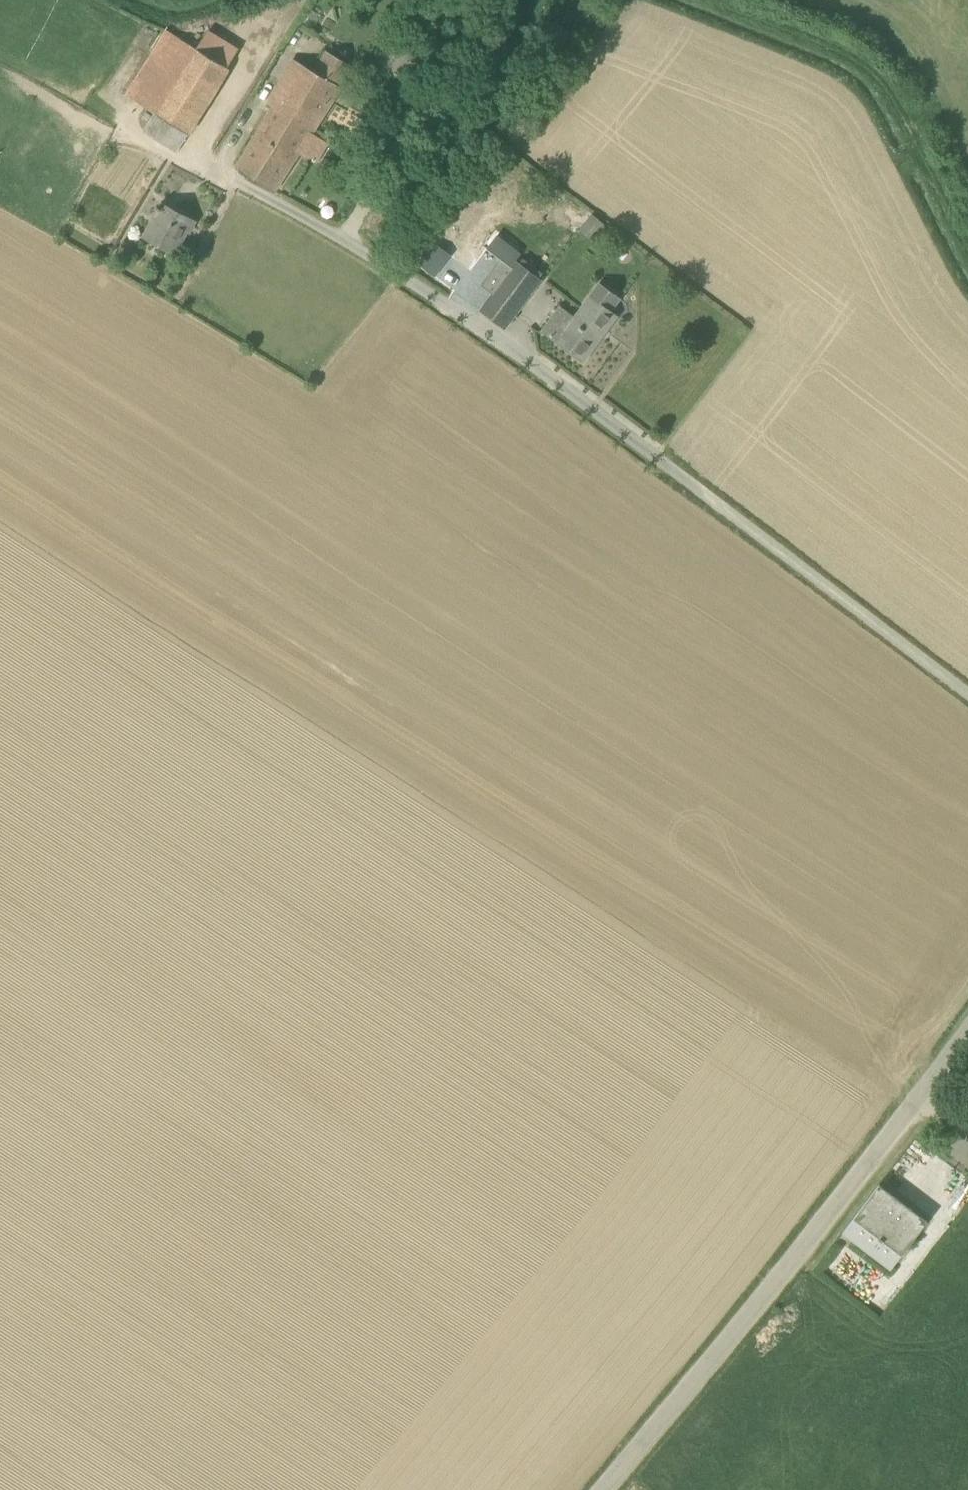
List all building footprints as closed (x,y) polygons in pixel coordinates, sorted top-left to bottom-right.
[(228,68),(226,67),(164,29),(124,96),(152,113),(141,130),(178,152),(228,68)] [(324,51),(312,70),(303,65),(238,166),(276,191),(341,88),(339,87),(351,66),(324,51)] [(176,253),(193,221),(162,206),(146,238),(176,253)] [(595,240),(607,226),(595,215),(582,229),(595,240)] [(434,274),(442,263),(426,250),(417,262),(434,274)] [(518,260),(493,294),(515,310),(540,276),(518,260)] [(584,361),(617,316),(619,313),(614,310),(623,297),(602,282),(591,297),(558,342),(584,361)] [(928,1221),(879,1184),(843,1232),(891,1269),(928,1221)]
